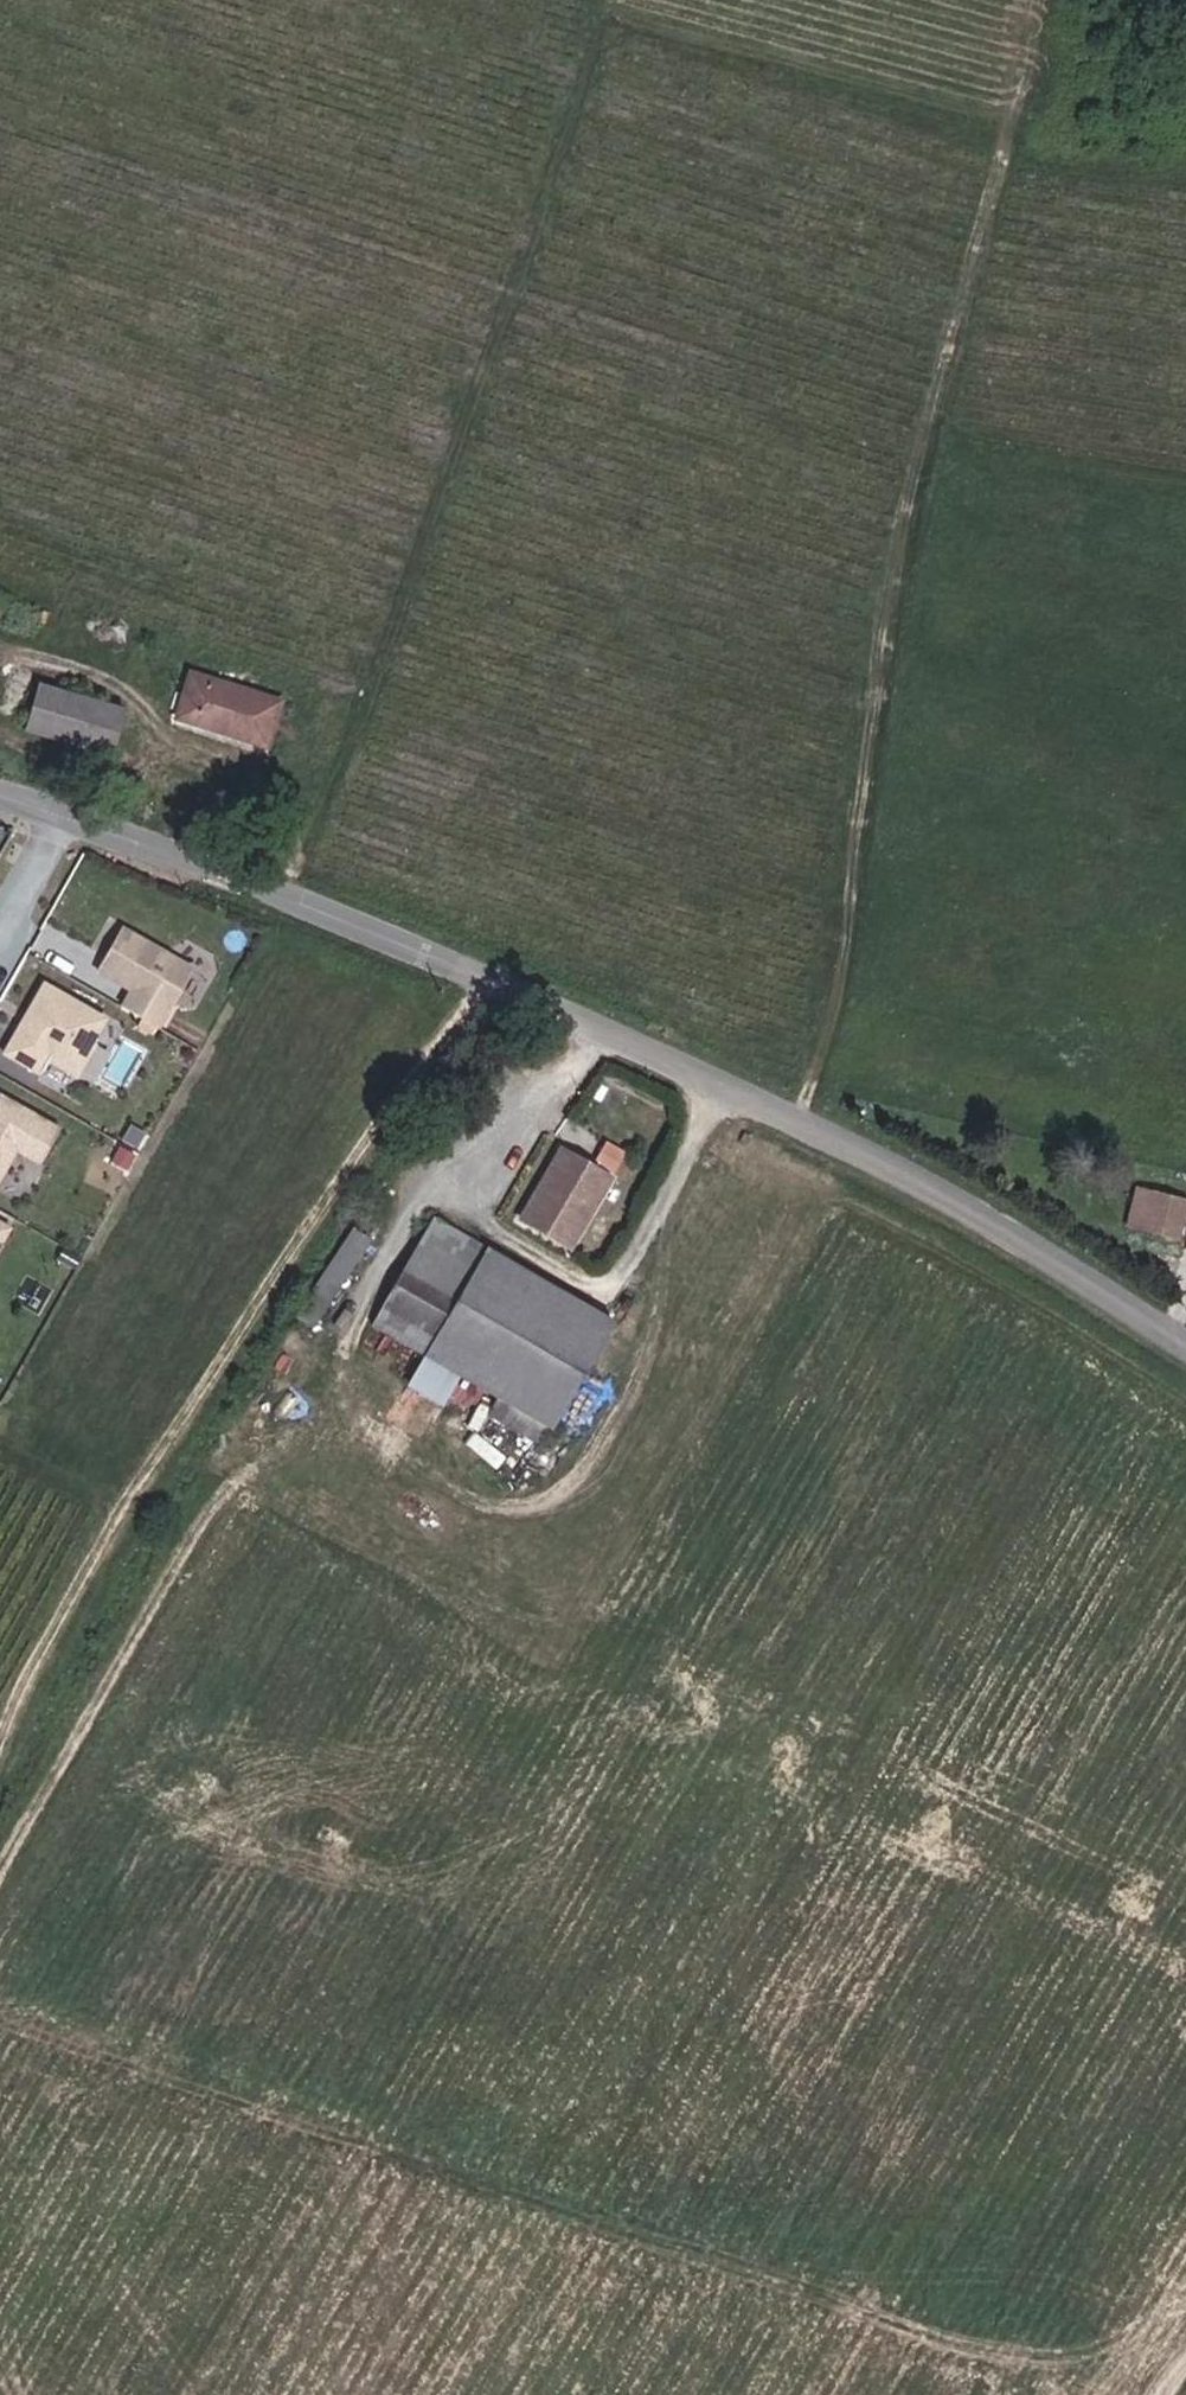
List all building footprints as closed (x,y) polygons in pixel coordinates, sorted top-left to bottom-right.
[(283,696),(198,668),(185,714),(269,742),(283,696)] [(27,730),(108,750),(122,704),(39,682),(27,730)] [(121,930),(97,972),(130,991),(120,1007),(156,1028),(190,969),(121,930)] [(18,1031),(4,1055),(38,1075),(48,1058),(72,1072),(103,1021),(42,985),(23,1017),(26,1018),(18,1031)] [(58,1131),(0,1098),(0,1175),(14,1150),(39,1165),(42,1159),(58,1131)] [(578,1251),(616,1181),(562,1155),(527,1226),(578,1251)] [(1148,1196),(1140,1232),(1185,1242),(1185,1205),(1148,1196)] [(441,1343),(490,1256),(438,1227),(388,1314),(441,1343)] [(621,1324),(490,1256),(441,1343),(431,1363),(562,1435),(621,1324)]
